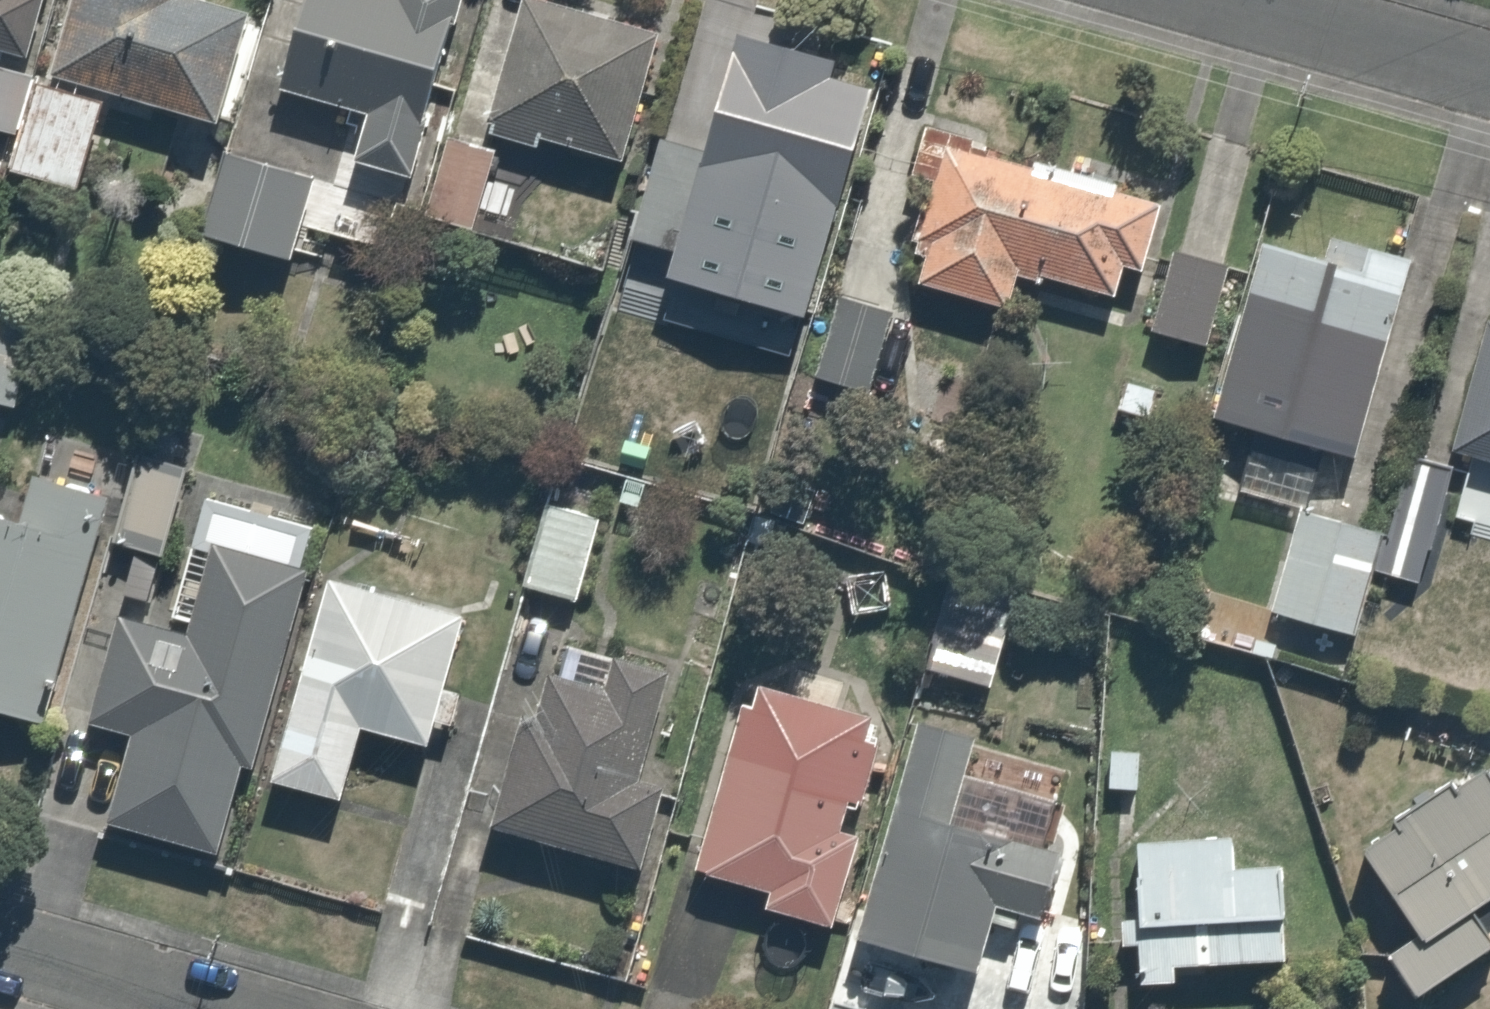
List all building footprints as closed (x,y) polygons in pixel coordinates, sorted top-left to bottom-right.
[(16,60),(32,0),(0,0),(0,56),(16,60)] [(34,75),(98,92),(210,122),(240,9),(204,0),(54,0),(34,75)] [(243,86),(343,116),(329,160),(396,180),(451,0),(269,0),(243,86)] [(642,22),(558,0),(499,0),(465,129),(519,143),(521,135),(606,157),(642,22)] [(818,55),(718,25),(674,169),(727,185),(723,200),(752,209),(735,263),(794,281),(855,84),(813,72),(818,55)] [(0,66),(0,163),(74,182),(96,99),(32,82),(12,77),(14,70),(0,66)] [(912,117),(889,188),(910,195),(885,273),(990,308),(1002,271),(1093,301),(1106,263),(1126,270),(1151,195),(912,117)] [(463,139),(433,131),(412,211),(514,238),(535,157),(516,152),(463,139)] [(300,170),(202,142),(176,229),(275,257),(300,170)] [(696,197),(638,177),(612,253),(670,273),(696,197)] [(1310,453),(1337,463),(1411,261),(1319,228),(1312,249),(1250,227),(1185,408),(1242,429),(1222,486),(1289,510),(1294,495),(1310,453)] [(1212,267),(1155,244),(1123,325),(1180,348),(1212,267)] [(888,306),(830,288),(804,373),(861,391),(888,306)] [(1466,307),(1430,444),(1489,459),(1489,314),(1466,307)] [(23,319),(0,312),(0,392),(23,319)] [(181,463),(129,448),(103,545),(155,559),(181,463)] [(1446,467),(1402,451),(1376,525),(1361,567),(1404,582),(1446,467)] [(0,498),(0,721),(34,731),(107,488),(29,465),(17,504),(0,498)] [(1289,510),(1256,601),(1337,631),(1361,567),(1376,525),(1294,495),(1289,510)] [(596,522),(535,502),(510,580),(572,599),(596,522)] [(169,619),(104,600),(67,724),(105,735),(81,816),(208,854),(294,562),(195,533),(169,619)] [(989,566),(929,559),(919,641),(979,649),(989,566)] [(250,777),(328,800),(351,725),(414,744),(454,610),(313,568),(250,777)] [(578,686),(524,670),(511,714),(496,710),(464,823),(627,870),(653,781),(630,774),(662,664),(591,643),(578,686)] [(721,696),(672,862),(752,886),(746,903),(816,923),(870,740),(721,696)] [(1019,990),(1065,847),(940,807),(964,732),(901,712),(831,930),(1019,990)] [(1141,745),(1101,744),(1099,788),(1140,790),(1141,745)] [(1414,990),(1489,944),(1489,927),(1472,897),(1489,887),(1489,767),(1486,761),(1361,836),(1412,922),(1384,939),(1414,990)] [(1288,916),(1284,852),(1236,855),(1234,829),(1109,836),(1118,984),(1164,981),(1163,962),(1276,955),(1274,918),(1288,916)]
